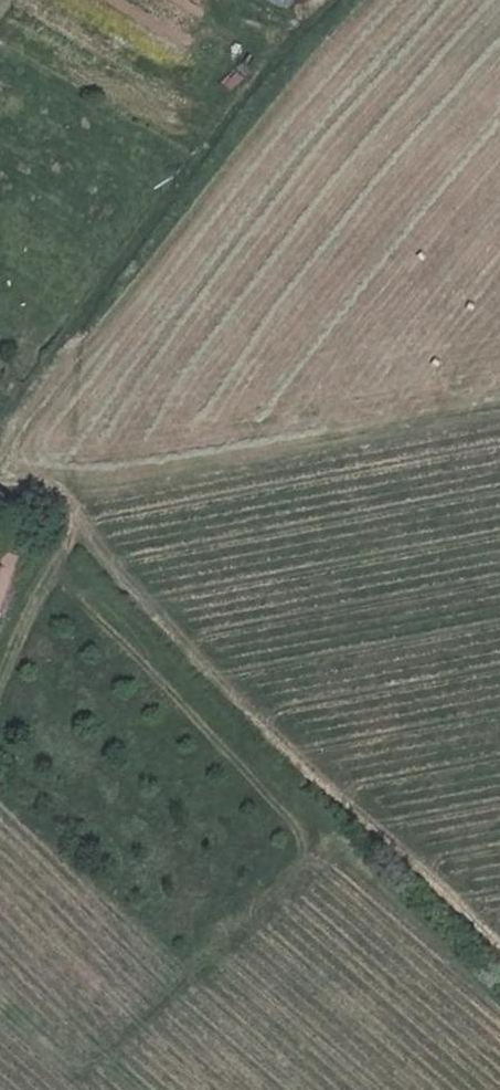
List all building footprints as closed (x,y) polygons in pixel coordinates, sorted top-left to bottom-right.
[(11,562),(0,560),(0,601),(5,602),(11,562)]
